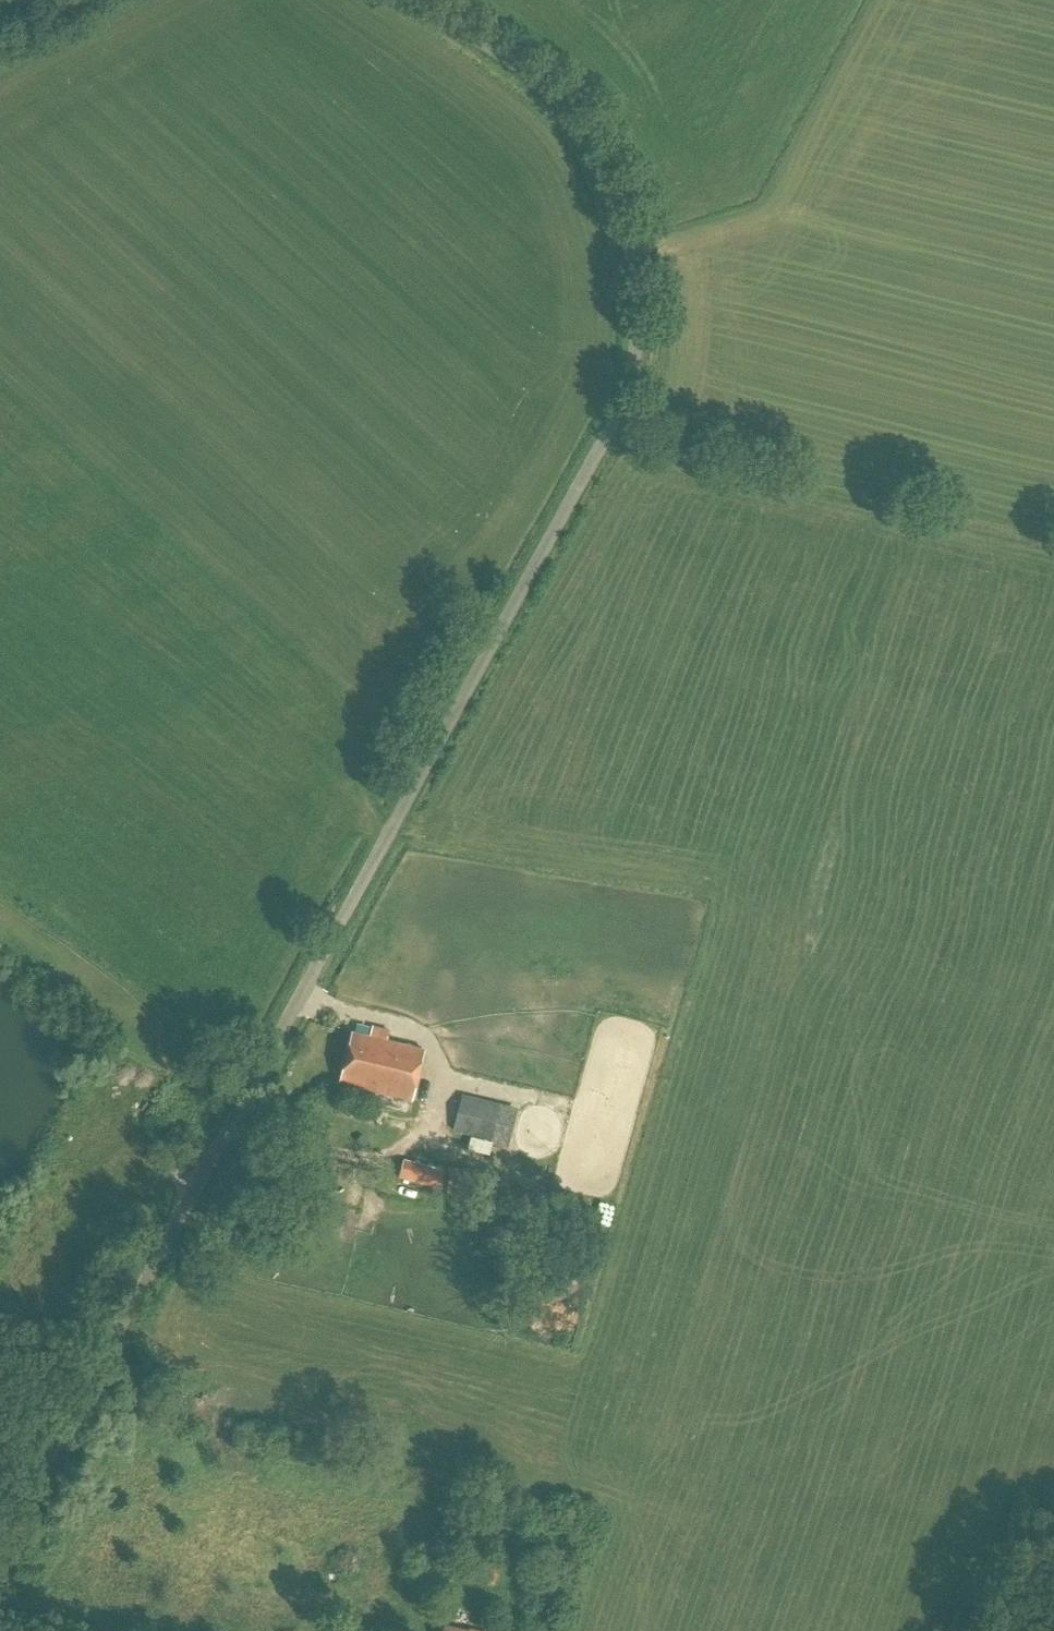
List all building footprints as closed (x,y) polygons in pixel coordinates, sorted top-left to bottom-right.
[(387,1042),(390,1030),(373,1026),(371,1038),(352,1033),(340,1083),(412,1101),(424,1051),(387,1042)] [(492,1142),(501,1105),(461,1095),(453,1132),(492,1142)] [(362,1135),(356,1141),(363,1147),(369,1141),(362,1135)] [(403,1159),(398,1179),(417,1183),(440,1189),(445,1171),(403,1159)] [(530,1214),(533,1194),(498,1186),(500,1179),(452,1167),(445,1196),(492,1207),(530,1214)]
